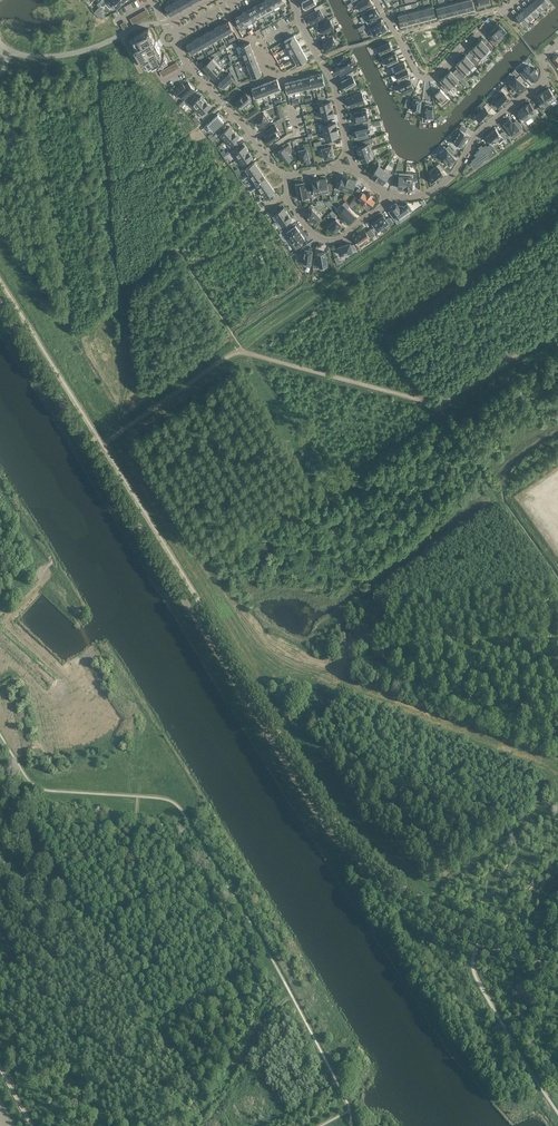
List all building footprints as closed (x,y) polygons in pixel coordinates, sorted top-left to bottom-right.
[(176,1),(181,10),(186,7),(182,0),(177,0),(176,1)] [(263,2),(269,13),(275,10),(269,0),(266,0),(263,2)] [(275,10),(274,7),(279,4),(276,0),(269,0),(275,10)] [(302,2),(303,6),(306,9),(316,3),(315,0),(305,0),(302,2)] [(372,4),(370,0),(361,0),(360,1),(360,0),(355,0),(352,2),(354,5),(357,3),(361,10),(372,4)] [(466,0),(460,2),(462,11),(468,10),(466,0)] [(474,8),(472,0),(467,0),(466,0),(468,10),(474,8)] [(544,7),(538,0),(534,0),(531,3),(539,11),(544,7)] [(176,1),(171,4),(175,12),(181,10),(176,1)] [(263,2),(257,5),(264,16),(269,13),(263,2)] [(460,2),(454,3),(457,13),(462,11),(460,2)] [(454,3),(448,5),(451,14),(457,13),(454,3)] [(534,16),(539,11),(531,3),(526,7),(534,16)] [(175,12),(171,4),(165,7),(170,16),(175,12)] [(316,11),(306,16),(311,25),(324,17),(319,9),(323,7),(322,4),(314,8),(316,11)] [(257,5),(252,8),(258,19),(264,16),(257,5)] [(448,5),(442,6),(445,16),(449,15),(450,15),(451,14),(448,5)] [(100,6),(94,12),(102,19),(106,16),(101,11),(103,9),(100,6)] [(430,18),(436,16),(434,6),(427,8),(430,18)] [(442,6),(436,8),(439,18),(445,16),(442,6)] [(529,20),(534,16),(526,7),(521,12),(529,20)] [(252,8),(246,11),(253,22),(258,19),(252,8)] [(427,8),(422,9),(424,19),(430,18),(427,8)] [(370,10),(369,11),(368,9),(361,13),(366,22),(370,20),(371,21),(375,18),(379,15),(375,9),(371,11),(370,10)] [(422,9),(416,11),(418,21),(424,19),(422,9)] [(246,11),(241,14),(247,25),(253,22),(246,11)] [(416,11),(410,12),(413,22),(418,21),(416,11)] [(410,12),(404,14),(407,24),(413,22),(410,12)] [(529,20),(521,12),(516,16),(523,25),(529,20)] [(246,23),(241,14),(235,18),(237,20),(234,22),(237,28),(246,23)] [(404,14),(398,16),(401,25),(407,24),(404,14)] [(330,20),(319,26),(323,33),(334,27),(330,20)] [(229,21),(223,24),(228,33),(234,30),(229,21)] [(368,30),(371,28),(375,35),(379,33),(380,34),(381,33),(382,34),(387,31),(385,29),(386,29),(384,24),(383,24),(381,22),(379,23),(377,21),(366,27),(368,30)] [(490,40),(495,45),(498,43),(496,40),(502,34),(503,35),(506,32),(506,31),(506,30),(499,24),(499,23),(499,24),(495,27),(494,27),(495,27),(493,29),(492,29),(493,29),(489,33),(488,33),(489,34),(489,33),(493,38),(490,40)] [(223,36),(228,33),(223,24),(218,27),(223,36)] [(218,27),(213,30),(218,39),(223,36),(218,27)] [(164,53),(162,54),(159,49),(160,48),(159,48),(159,46),(158,46),(157,44),(157,43),(156,42),(156,41),(155,41),(152,36),(153,35),(149,28),(140,33),(142,36),(134,41),(138,47),(135,49),(134,49),(135,49),(136,52),(136,53),(137,52),(138,55),(138,56),(140,59),(142,62),(145,61),(149,67),(157,63),(159,66),(168,60),(164,53)] [(212,42),(218,39),(213,30),(208,33),(212,42)] [(207,44),(212,42),(208,33),(202,36),(207,44)] [(288,47),(298,41),(294,35),(284,41),(288,47)] [(202,47),(207,44),(202,36),(197,39),(202,47)] [(331,39),(329,36),(323,40),(324,43),(323,43),(324,46),(326,50),(337,44),(333,38),(331,39)] [(197,50),(202,47),(197,39),(192,42),(197,50)] [(481,40),(476,44),(484,53),(484,52),(489,48),(490,50),(494,47),(488,42),(486,44),(481,40)] [(288,47),(285,48),(289,54),(301,47),(298,41),(288,47)] [(389,41),(376,47),(380,57),(387,54),(385,51),(392,48),(389,41)] [(191,53),(197,50),(192,42),(186,45),(191,53)] [(249,42),(240,46),(243,52),(252,49),(249,42)] [(476,44),(471,49),(476,54),(473,57),(474,58),(474,57),(478,62),(481,59),(481,58),(486,54),(484,52),(484,53),(476,44)] [(301,47),(289,54),(292,60),(304,53),(301,47)] [(243,52),(241,53),(243,59),(254,55),(252,49),(243,52)] [(304,53),(292,60),(293,60),(296,65),(298,64),(307,59),(304,53)] [(395,53),(384,58),(387,65),(398,60),(395,53)] [(254,55),(243,59),(246,65),(245,65),(245,66),(257,61),(254,55)] [(466,55),(461,60),(470,70),(475,65),(475,66),(479,62),(478,62),(474,57),(474,58),(471,60),(466,55)] [(206,64),(203,67),(208,72),(218,62),(214,57),(211,59),(209,56),(204,61),(206,64)] [(346,58),(333,65),(337,73),(338,72),(340,76),(351,70),(349,67),(351,66),(346,58)] [(461,60),(456,65),(461,70),(458,72),(463,77),(466,74),(465,74),(470,70),(461,60)] [(257,61),(245,66),(247,72),(259,67),(257,61)] [(397,72),(407,68),(404,61),(394,66),(396,72),(397,72)] [(218,62),(208,72),(213,77),(223,67),(218,62)] [(525,78),(528,76),(532,80),(538,75),(534,71),(536,69),(534,67),(532,69),(529,65),(523,70),(520,72),(525,78)] [(259,67),(247,72),(249,72),(251,78),(252,77),(262,74),(259,67)] [(396,72),(395,73),(397,79),(399,83),(405,81),(404,77),(410,74),(407,68),(397,72),(396,72)] [(343,85),(346,89),(356,83),(353,76),(356,74),(353,70),(347,74),(349,78),(345,80),(345,79),(341,81),(343,85)] [(451,71),(446,75),(454,85),(454,84),(459,80),(451,71)] [(322,72),(316,74),(319,87),(325,85),(325,83),(324,78),(324,77),(323,77),(322,72)] [(229,73),(218,82),(223,88),(234,78),(229,73)] [(316,74),(309,75),(313,88),(319,87),(316,74)] [(310,77),(304,78),(306,88),(312,86),(312,88),(313,88),(309,75),(310,77)] [(446,75),(440,80),(450,90),(455,85),(454,84),(454,85),(446,75)] [(509,83),(514,88),(513,88),(517,92),(518,91),(519,92),(524,86),(522,83),(524,81),(519,76),(517,78),(515,77),(509,83)] [(304,78),(297,80),(300,92),(301,92),(300,89),(306,88),(304,78)] [(277,79),(271,81),(275,93),(276,93),(275,92),(282,90),(281,88),(277,79)] [(297,80),(291,81),(294,94),(300,92),(297,80)] [(271,81),(265,83),(269,95),(275,93),(271,81)] [(291,81),(285,83),(287,92),(288,95),(294,94),(291,81)] [(405,84),(400,86),(400,87),(399,90),(403,92),(403,93),(404,92),(410,94),(410,95),(413,88),(414,88),(411,81),(407,83),(405,84)] [(182,83),(173,91),(178,97),(181,94),(185,99),(195,89),(188,82),(185,86),(184,85),(183,86),(181,84),(182,83)] [(265,83),(258,86),(263,98),(263,97),(269,95),(265,83)] [(258,86),(252,88),(255,98),(256,100),(263,98),(258,86)] [(504,93),(495,102),(501,108),(510,98),(506,95),(509,92),(503,86),(500,89),(504,93)] [(549,88),(543,92),(551,103),(556,99),(555,98),(557,96),(556,93),(554,95),(549,88)] [(441,89),(435,94),(440,100),(437,102),(442,107),(450,99),(441,89)] [(246,92),(236,102),(241,107),(242,107),(243,108),(249,103),(247,102),(251,98),(246,92)] [(543,92),(537,96),(541,102),(538,104),(542,110),(551,103),(543,92)] [(361,93),(345,98),(348,104),(350,104),(351,107),(365,103),(361,93)] [(195,96),(190,100),(193,103),(191,105),(195,110),(206,101),(201,95),(198,98),(195,96)] [(420,111),(421,99),(420,99),(420,97),(415,97),(415,98),(414,98),(412,110),(420,111)] [(323,99),(316,101),(317,105),(318,105),(319,111),(332,108),(330,101),(324,103),(323,99)] [(206,101),(195,110),(203,118),(208,113),(205,110),(210,106),(206,101)] [(485,108),(476,117),(482,123),(491,113),(489,110),(491,108),(486,103),(483,106),(485,108)] [(530,103),(524,107),(531,117),(531,116),(536,112),(530,103)] [(433,119),(433,105),(429,105),(429,104),(425,104),(425,105),(425,112),(422,112),(422,122),(426,122),(426,120),(433,119)] [(524,107),(518,111),(521,115),(518,117),(522,123),(531,117),(524,107)] [(332,108),(319,111),(321,118),(323,117),(334,115),(332,108)] [(355,122),(356,122),(362,120),(363,124),(371,122),(370,118),(368,119),(366,110),(354,113),(353,113),(354,116),(355,119),(355,122)] [(263,113),(253,119),(255,122),(257,125),(259,128),(269,121),(263,113)] [(205,127),(207,125),(213,131),(224,121),(218,115),(205,127)] [(504,123),(509,130),(508,130),(510,134),(511,133),(512,134),(519,129),(519,130),(523,127),(519,122),(516,124),(514,122),(513,122),(510,118),(506,120),(507,121),(504,123)] [(336,122),(323,125),(324,132),(337,129),(336,122)] [(358,137),(358,139),(368,137),(368,135),(370,135),(370,131),(370,130),(369,130),(368,123),(360,125),(361,128),(356,129),(356,131),(355,131),(356,134),(357,134),(358,138),(358,137)] [(267,131),(269,134),(265,137),(270,144),(279,137),(276,133),(279,131),(275,125),(267,131)] [(456,131),(451,141),(461,147),(469,134),(464,132),(467,128),(462,125),(459,129),(460,130),(459,133),(456,131)] [(229,126),(221,134),(226,139),(224,140),(234,131),(229,126)] [(337,129),(323,133),(325,139),(326,139),(338,136),(337,129)] [(495,129),(487,136),(486,136),(493,144),(495,141),(496,142),(496,141),(501,136),(502,137),(504,140),(508,137),(503,131),(500,133),(495,129)] [(234,131),(224,140),(229,146),(239,136),(234,131)] [(323,150),(321,151),(322,156),(324,156),(325,159),(334,156),(333,152),(333,150),(333,149),(332,145),(330,145),(330,142),(322,144),(322,147),(323,150)] [(370,143),(357,148),(359,155),(373,149),(372,149),(370,143)] [(292,158),(288,152),(293,149),(289,144),(285,147),(278,151),(286,162),(292,158)] [(475,166),(492,153),(491,151),(494,149),(489,144),(487,146),(486,144),(483,146),(482,144),(478,147),(479,149),(476,151),(477,152),(474,154),(476,157),(471,160),(475,166)] [(237,146),(231,150),(237,159),(249,151),(245,145),(239,149),(237,146)] [(304,162),(304,163),(310,161),(309,157),(312,156),(309,145),(303,146),(304,149),(299,150),(299,151),(298,151),(299,155),(300,155),(302,162),(304,162)] [(456,159),(451,153),(454,151),(449,145),(439,153),(447,162),(446,162),(450,166),(453,163),(452,162),(456,159)] [(373,149),(359,155),(362,161),(375,156),(373,149)] [(249,151),(237,159),(241,165),(243,163),(246,161),(247,163),(250,161),(249,159),(253,157),(249,151)] [(245,168),(249,174),(259,168),(255,162),(245,168)] [(439,169),(429,177),(434,183),(445,175),(441,170),(444,168),(439,163),(436,165),(439,169)] [(377,179),(384,169),(378,165),(371,175),(377,179)] [(263,173),(259,168),(249,174),(253,180),(263,173)] [(384,169),(377,179),(383,183),(388,176),(390,177),(392,174),(390,173),(391,172),(385,168),(384,169)] [(253,180),(257,186),(267,179),(263,173),(253,180)] [(406,173),(405,188),(412,188),(413,181),(416,182),(417,173),(406,173)] [(337,182),(334,189),(338,190),(339,188),(345,190),(349,178),(349,177),(343,175),(340,183),(337,182)] [(352,192),(356,180),(350,178),(350,177),(349,177),(349,178),(345,190),(352,192)] [(320,179),(319,179),(322,192),(329,191),(332,190),(331,183),(327,184),(326,178),(320,179)] [(257,186),(261,191),(271,185),(267,179),(257,186)] [(322,192),(319,179),(312,180),(315,193),(322,192)] [(305,183),(295,185),(298,198),(307,197),(307,198),(311,197),(311,196),(310,189),(306,190),(305,183)] [(261,191),(266,197),(275,191),(271,185),(261,191)] [(355,199),(357,201),(358,200),(365,205),(366,203),(371,206),(375,201),(370,198),(373,195),(369,192),(367,195),(363,192),(362,193),(360,192),(355,199)] [(339,212),(348,222),(355,216),(347,208),(350,206),(345,201),(343,204),(345,206),(339,212)] [(392,216),(396,220),(412,209),(408,204),(404,206),(403,205),(399,205),(398,206),(396,203),(391,207),(396,214),(392,216)] [(306,209),(308,212),(306,214),(305,214),(306,215),(309,218),(311,220),(315,223),(315,224),(315,223),(321,218),(321,217),(312,208),(314,207),(311,204),(306,209)] [(288,213),(284,207),(274,214),(278,220),(288,213)] [(292,219),(288,213),(278,220),(282,225),(292,219)] [(379,219),(377,220),(373,223),(373,224),(378,230),(388,223),(390,225),(393,223),(389,217),(386,219),(384,216),(383,215),(383,216),(379,218),(379,219)] [(333,233),(336,230),(339,228),(342,225),(342,224),(341,224),(336,219),(327,227),(333,233)] [(288,231),(296,244),(293,246),(296,249),(302,245),(300,242),(305,238),(296,226),(288,231)] [(358,244),(369,237),(370,238),(375,235),(371,228),(366,232),(364,229),(361,232),(361,233),(354,238),(356,241),(356,242),(357,241),(358,244)] [(357,249),(353,244),(350,245),(350,243),(344,244),(344,245),(338,247),(339,249),(338,250),(339,254),(340,253),(340,255),(352,251),(352,250),(357,249)] [(311,263),(313,250),(305,249),(305,250),(305,249),(298,255),(303,262),(311,263)] [(320,266),(328,265),(325,252),(317,253),(318,258),(315,258),(316,268),(320,267),(320,266)]
